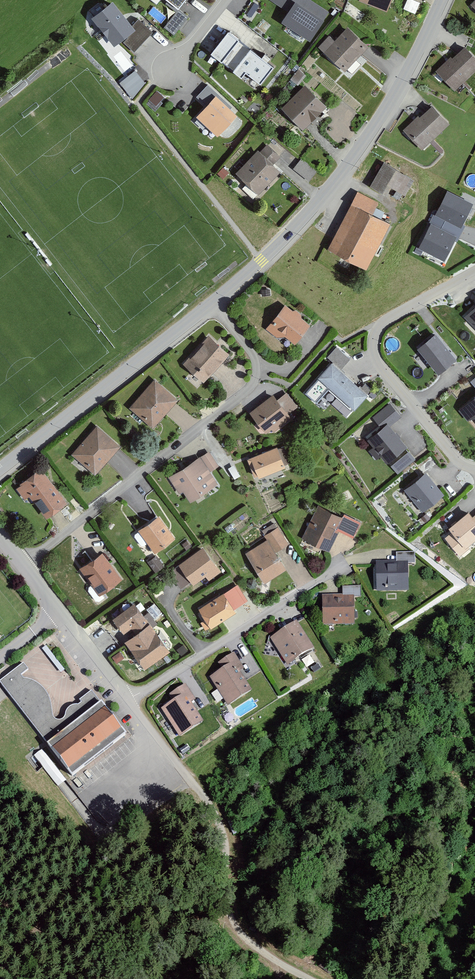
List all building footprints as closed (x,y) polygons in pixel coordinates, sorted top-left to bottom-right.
[(386,8),(389,0),(364,0),(386,8)] [(404,7),(415,11),(419,1),(418,0),(407,0),(404,7)] [(133,28),(113,1),(94,15),(114,42),(133,28)] [(323,18),(296,1),(284,20),(310,37),(323,18)] [(176,6),(165,27),(177,33),(188,13),(176,6)] [(341,61),(361,38),(346,25),(326,48),(341,61)] [(272,65),(228,30),(212,51),(241,74),(245,68),(260,80),(272,65)] [(437,66),(450,83),(474,63),(474,58),(464,44),(437,66)] [(120,80),(131,95),(147,83),(136,68),(120,80)] [(282,106),(301,123),(321,101),(302,84),(282,106)] [(152,88),(148,104),(158,107),(163,91),(152,88)] [(217,131),(234,113),(216,96),(198,114),(217,131)] [(404,128),(420,144),(446,117),(430,102),(404,128)] [(257,149),(236,166),(252,185),(273,168),(257,149)] [(299,155),(292,163),(304,173),(311,165),(299,155)] [(382,159),(371,180),(395,193),(406,172),(382,159)] [(472,202),(448,190),(436,213),(460,224),(472,202)] [(331,247),(365,263),(385,219),(352,203),(331,247)] [(454,235),(431,223),(420,245),(443,257),(454,235)] [(465,310),(474,320),(474,301),(465,310)] [(294,339),(308,321),(284,302),(270,320),(294,339)] [(455,355),(433,329),(417,342),(439,368),(455,355)] [(199,373),(224,348),(207,332),(182,357),(199,373)] [(329,356),(341,367),(349,358),(337,347),(329,356)] [(353,407),(365,393),(331,363),(306,392),(317,401),(330,386),(353,407)] [(129,403),(149,420),(171,394),(151,377),(129,403)] [(251,412),(264,429),(292,407),(279,391),(251,412)] [(388,397),(365,415),(371,422),(394,404),(388,397)] [(460,409),(468,419),(474,414),(474,415),(474,397),(460,409)] [(384,457),(401,444),(384,422),(367,435),(384,457)] [(71,452),(91,467),(112,440),(92,425),(71,452)] [(274,443),(246,454),(253,471),(281,461),(274,443)] [(410,448),(391,463),(397,472),(417,457),(410,448)] [(170,470),(184,496),(213,480),(199,455),(170,470)] [(60,497),(37,465),(19,478),(43,510),(60,497)] [(421,470),(400,485),(416,508),(437,493),(421,470)] [(339,514),(313,502),(299,533),(324,545),(333,525),(346,532),(353,518),(340,512),(339,514)] [(451,550),(474,531),(474,506),(474,505),(438,535),(451,550)] [(158,516),(140,530),(155,550),(173,537),(158,516)] [(271,546),(282,539),(271,521),(261,528),(271,546)] [(244,546),(260,573),(279,562),(262,535),(244,546)] [(114,574),(96,547),(77,560),(95,587),(114,574)] [(219,570),(203,547),(181,563),(194,581),(206,573),(209,577),(219,570)] [(391,557),(406,557),(406,547),(391,547),(391,557)] [(156,570),(164,563),(157,554),(148,560),(156,570)] [(370,561),(370,584),(400,583),(400,560),(370,561)] [(201,608),(211,626),(234,611),(223,594),(201,608)] [(345,595),(317,595),(317,617),(345,616),(345,595)] [(148,608),(156,616),(162,610),(153,602),(148,608)] [(168,650),(134,604),(115,618),(124,631),(131,625),(137,634),(127,641),(145,666),(168,650)] [(290,618),(266,632),(281,658),(305,643),(290,618)] [(119,730),(54,637),(0,674),(0,679),(62,769),(119,730)] [(224,661),(206,672),(222,697),(243,685),(230,663),(234,661),(227,648),(219,653),(224,661)] [(175,693),(157,704),(173,729),(194,716),(182,695),(186,693),(178,680),(170,685),(175,693)] [(35,754),(51,774),(57,770),(41,750),(35,754)]
